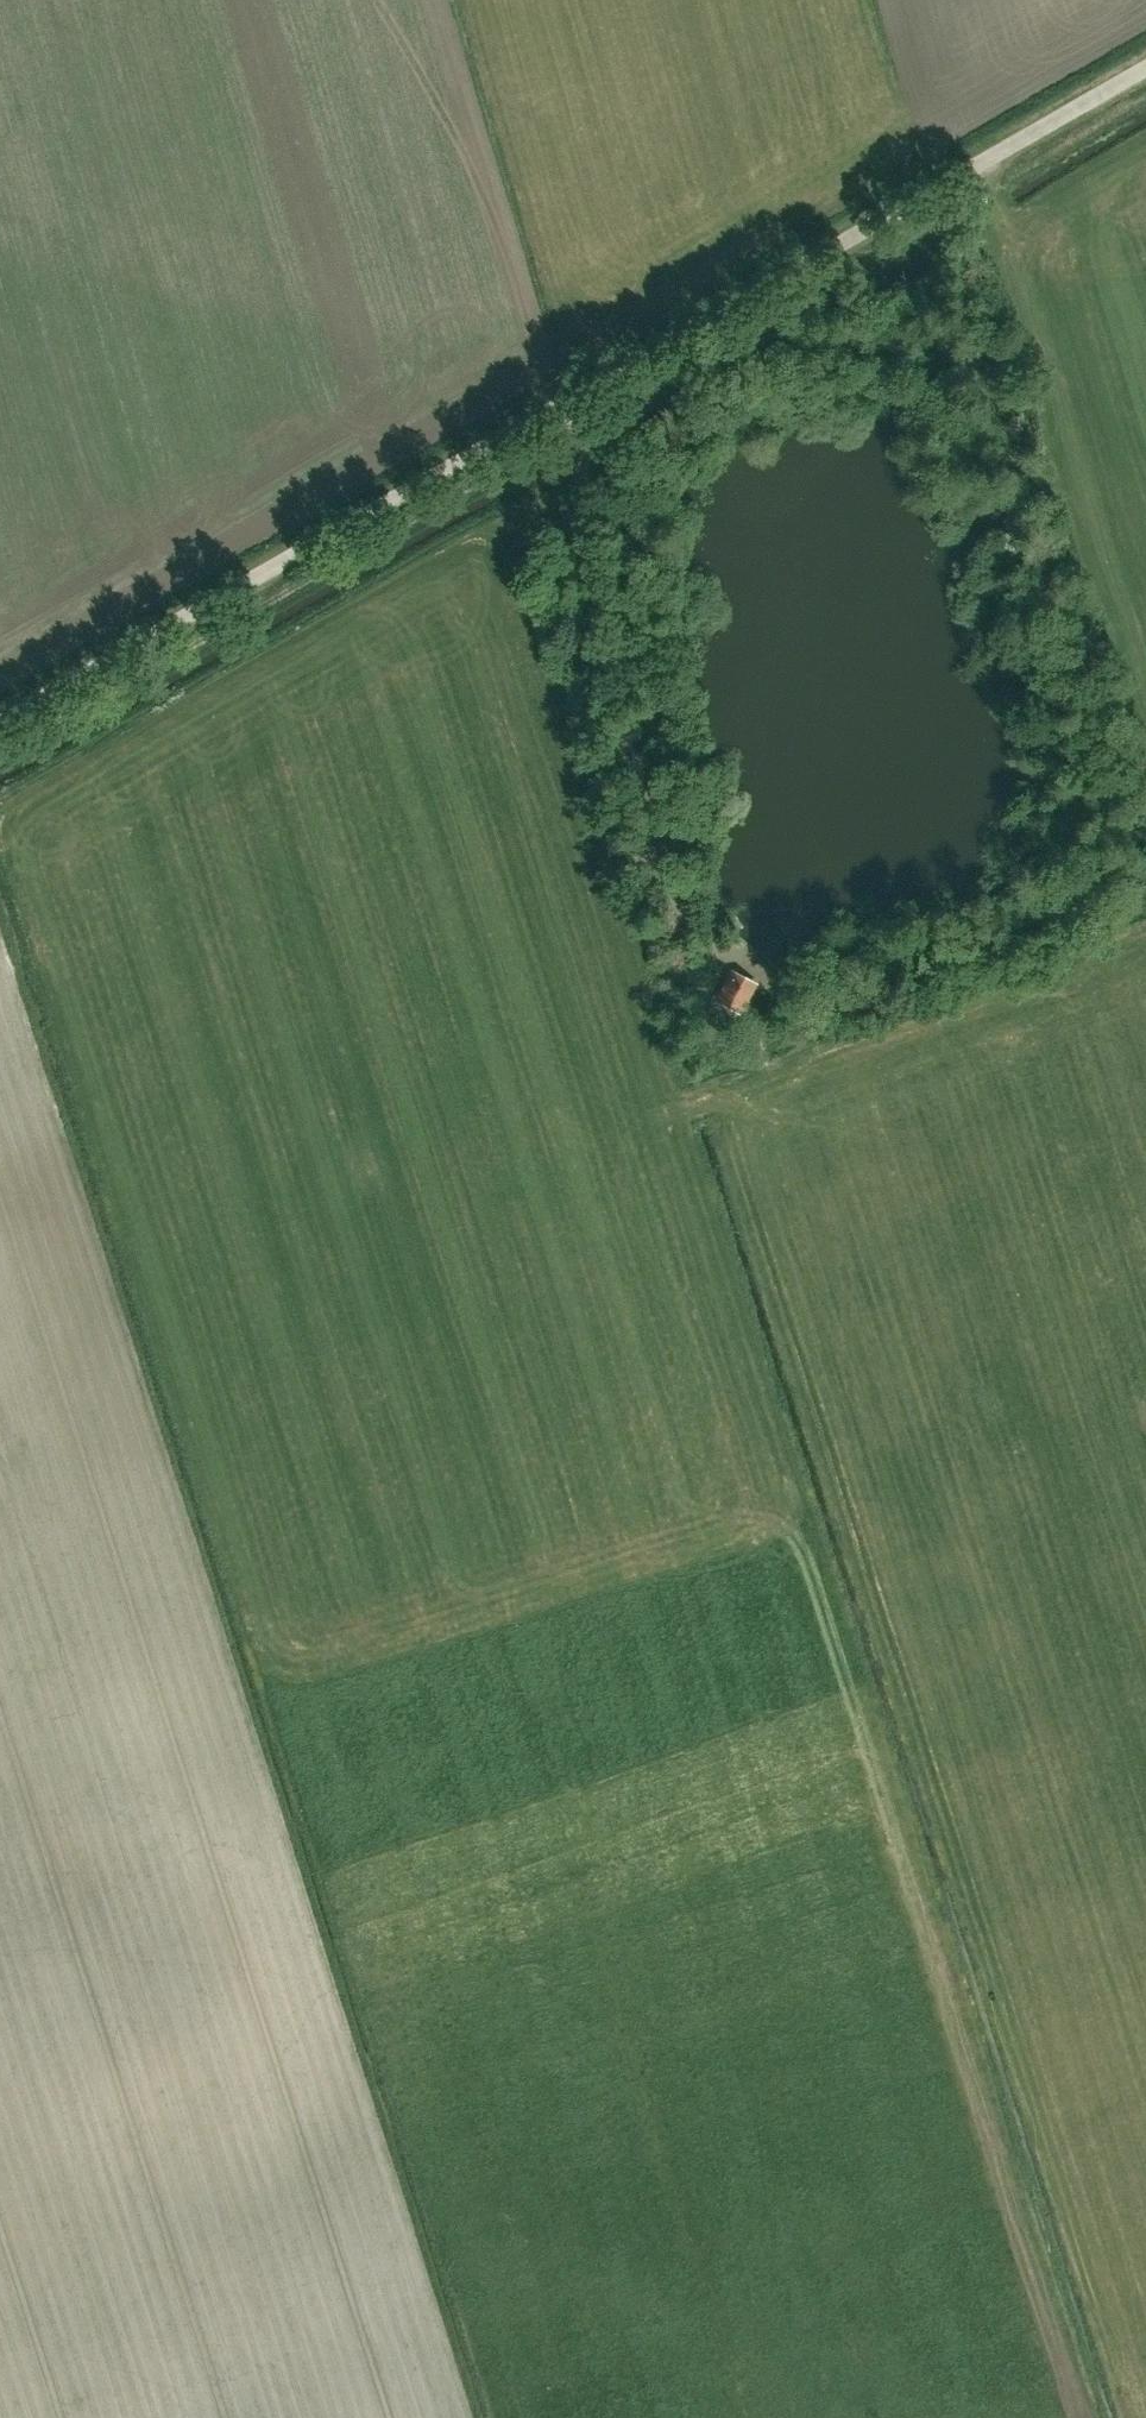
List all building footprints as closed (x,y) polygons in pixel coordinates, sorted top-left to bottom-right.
[(757,982),(732,967),(713,998),(739,1013),(757,982)]
